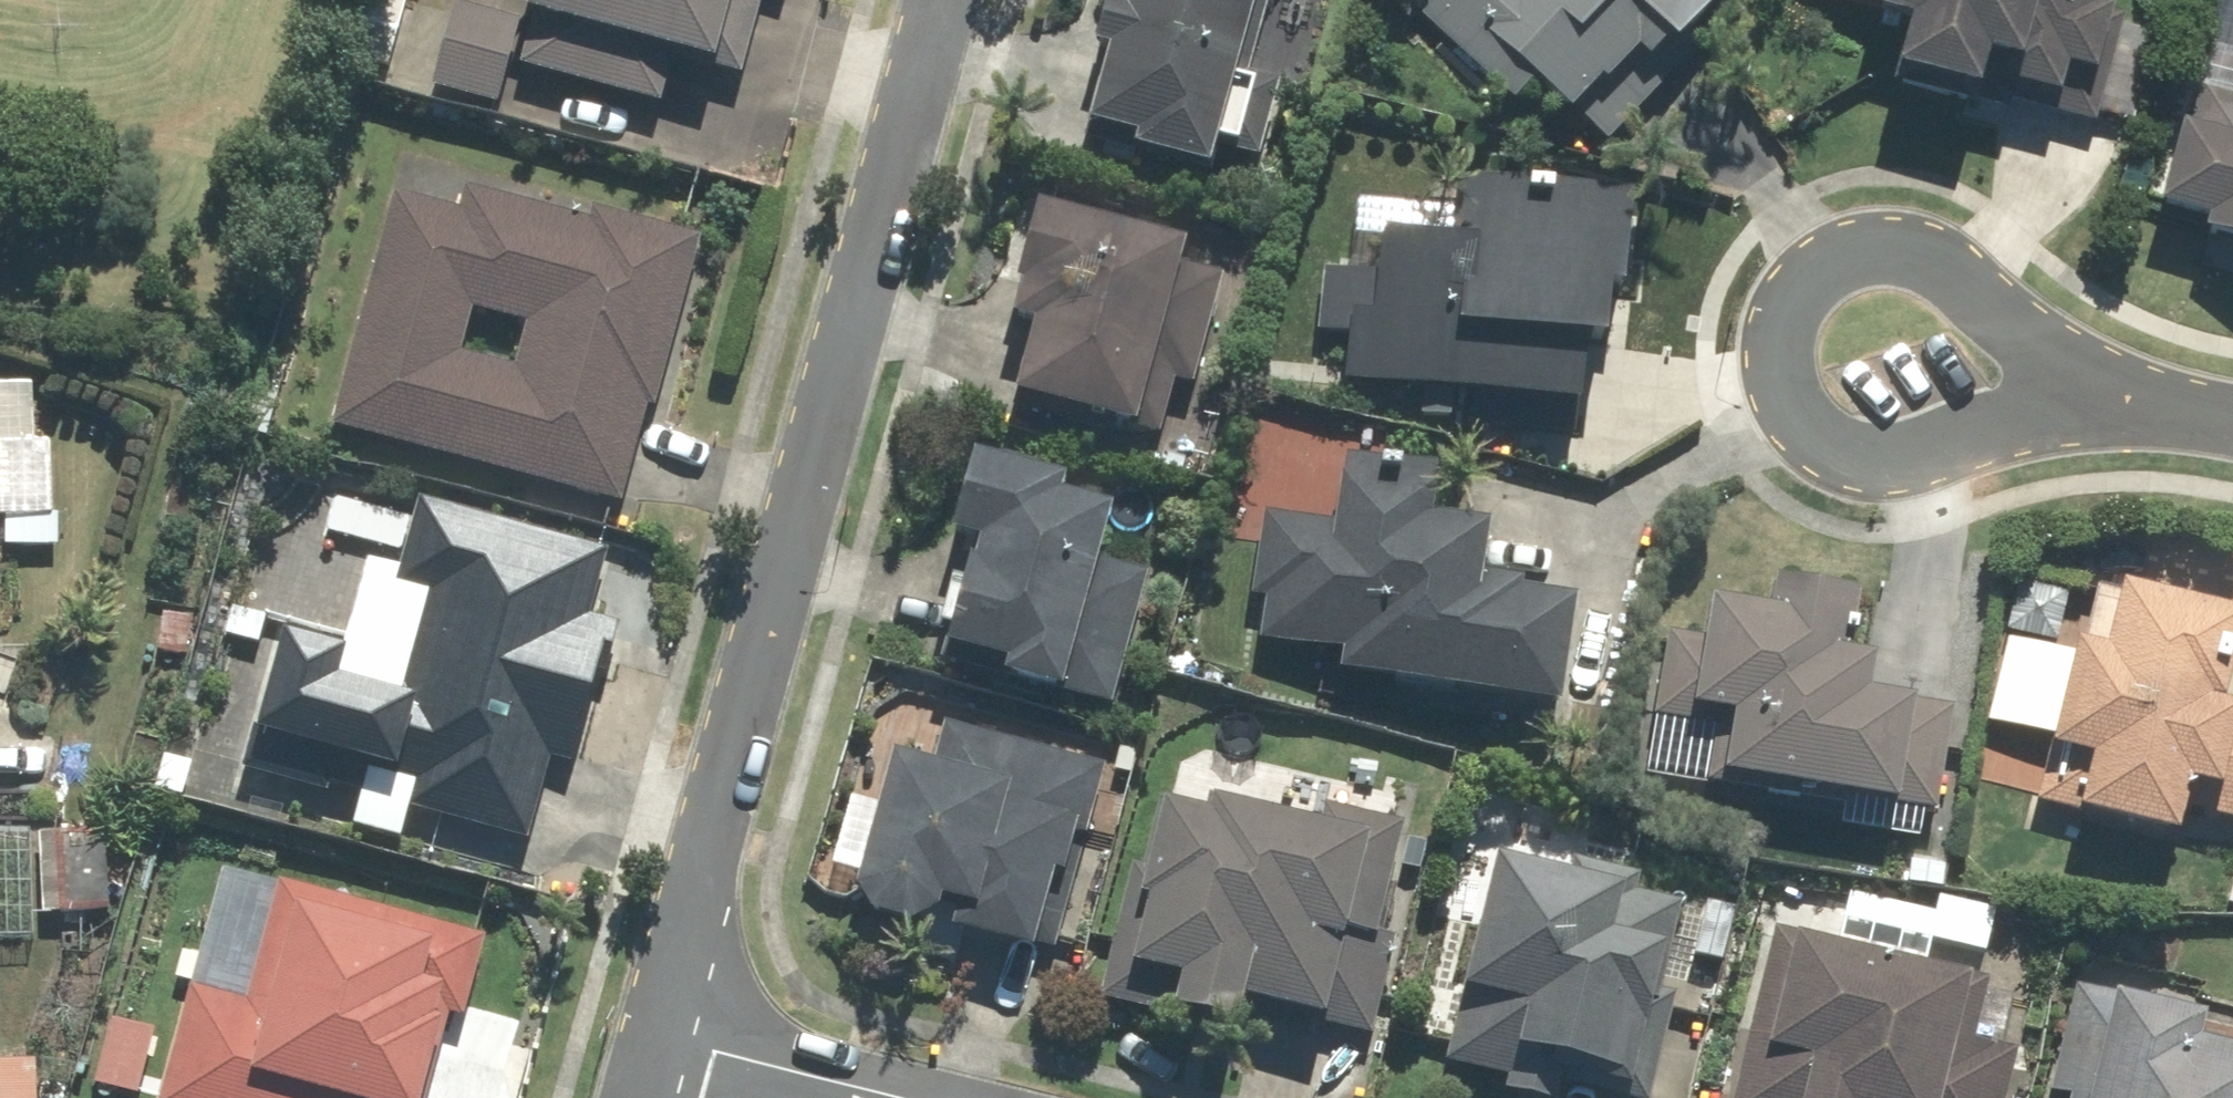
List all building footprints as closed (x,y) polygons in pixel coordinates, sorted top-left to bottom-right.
[(424,0),(392,0),(389,10),(357,2),(342,56),(374,64),(367,88),(500,124),(516,67),(661,107),(673,61),(721,74),(741,0),(529,0),(521,26),(424,0)] [(1091,40),(1112,46),(1089,124),(1140,139),(1136,150),(1208,172),(1218,139),(1239,145),(1258,79),(1237,73),(1258,0),(1103,0),(1091,40)] [(1397,6),(1503,113),(1538,79),(1573,115),(1639,50),(1650,61),(1675,37),(1680,41),(1721,0),(1403,0),(1397,6)] [(1879,13),(1912,21),(1900,73),(1982,93),(1991,56),(2023,63),(2024,57),(2100,75),(2116,8),(2101,4),(2102,0),(1882,0),(1879,13)] [(2229,134),(2184,122),(2161,204),(2210,218),(2206,233),(2232,241),(2232,120),(2229,134)] [(1348,336),(1343,380),(1582,406),(1589,339),(1604,341),(1620,197),(1463,180),(1456,243),(1385,235),(1381,273),(1326,267),(1319,332),(1348,336)] [(461,212),(393,194),(329,430),(624,509),(650,411),(658,413),(704,243),(592,213),(589,223),(467,190),(461,212)] [(1139,423),(1187,238),(1038,200),(1008,314),(1034,321),(1016,391),(1139,423)] [(0,380),(0,445),(36,444),(34,380),(0,380)] [(1070,469),(973,448),(953,533),(985,540),(979,566),(963,562),(941,661),(985,671),(988,660),(1006,664),(1003,676),(1115,701),(1143,574),(1100,565),(1113,504),(1065,493),(1070,469)] [(1441,466),(1344,454),(1335,524),(1276,517),(1260,643),(1344,653),(1342,674),(1559,701),(1574,587),(1484,576),(1490,526),(1435,518),(1441,466)] [(611,554),(482,515),(476,535),(420,518),(397,594),(429,603),(399,702),(349,687),(357,661),(287,640),(247,773),(333,799),(336,788),(365,797),(356,827),(406,842),(415,812),(529,846),(554,761),(577,768),(618,629),(590,621),(611,554)] [(1714,726),(1706,783),(1754,789),(1755,783),(1900,803),(1914,697),(1873,691),(1877,658),(1847,654),(1857,587),(1775,575),(1771,604),(1711,596),(1706,635),(1667,629),(1655,718),(1714,726)] [(2096,584),(2060,750),(2090,757),(2079,812),(2178,833),(2184,809),(2232,819),(2232,702),(2226,701),(2232,669),(2232,614),(2096,584)] [(202,625),(150,620),(146,666),(198,671),(202,625)] [(864,892),(859,909),(917,926),(920,917),(1033,951),(1057,874),(1063,875),(1078,827),(1087,829),(1105,769),(945,721),(933,761),(894,750),(853,889),(864,892)] [(198,755),(155,753),(152,804),(196,806),(198,755)] [(1146,867),(1131,864),(1099,999),(1150,1011),(1159,976),(1179,980),(1173,1009),(1240,1025),(1246,1001),(1328,1021),(1361,878),(1388,884),(1403,822),(1322,803),(1318,821),(1209,796),(1205,811),(1162,800),(1146,867)] [(68,928),(88,928),(88,915),(113,914),(111,830),(41,832),(43,916),(68,915),(68,928)] [(1496,855),(1450,1062),(1509,1075),(1505,1091),(1536,1097),(1561,1097),(1567,1070),(1635,1085),(1663,958),(1671,960),(1684,903),(1636,892),(1641,871),(1578,857),(1574,873),(1496,855)] [(2232,855),(2217,919),(2232,923),(2232,856),(2232,855)] [(283,885),(251,1003),(184,985),(154,1097),(432,1097),(454,1014),(467,1018),(487,940),(283,885)] [(1773,929),(1734,1097),(1942,1097),(1970,975),(1773,929)] [(2076,981),(2048,1093),(2071,1097),(2232,1097),(2232,1047),(2195,1037),(2202,1012),(2076,981)] [(0,1012),(0,1097),(42,1097),(43,1067),(0,1065),(3,1012),(0,1012)] [(112,1019),(92,1094),(109,1097),(143,1097),(160,1031),(112,1019)]
